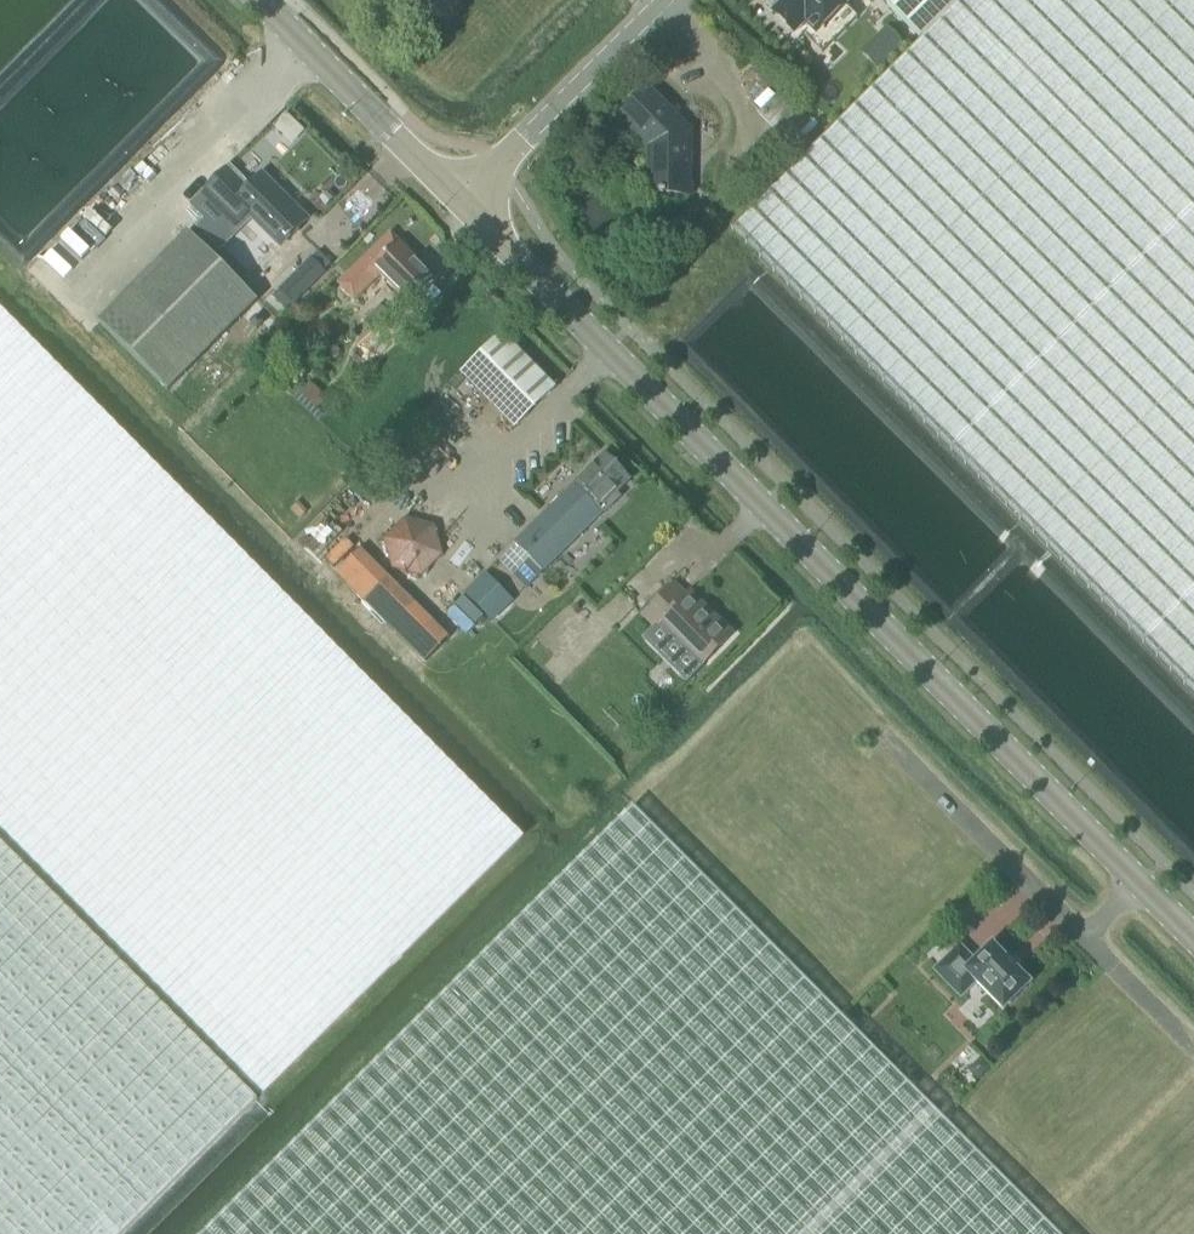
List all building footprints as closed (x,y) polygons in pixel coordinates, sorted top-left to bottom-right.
[(921,38),(733,227),(1193,691),(1193,0),(883,0),(921,38)] [(793,31),(795,33),(805,23),(817,34),(851,0),(783,0),(785,2),(774,12),(793,31)] [(886,27),(860,53),(876,69),(902,44),(886,27)] [(761,109),(757,113),(795,148),(817,124),(810,118),(808,120),(770,84),(753,102),(761,109)] [(690,196),(690,131),(648,88),(619,117),(649,147),(648,196),(690,196)] [(235,202),(280,246),(307,219),(262,175),(235,202)] [(363,259),(338,284),(354,301),(379,276),(406,303),(433,277),(398,242),(390,233),(363,260),(363,259)] [(259,301),(190,234),(101,325),(170,392),(259,301)] [(260,1096),(521,837),(0,311),(0,833),(260,1096)] [(392,316),(373,335),(385,346),(403,328),(392,316)] [(460,374),(515,429),(555,388),(501,333),(460,374)] [(310,383),(301,393),(319,409),(328,398),(310,383)] [(527,588),(544,573),(619,498),(616,495),(630,480),(604,454),(515,544),(516,544),(499,560),(527,588)] [(407,518),(384,540),(392,571),(423,580),(446,557),(437,526),(407,518)] [(486,573),(464,595),(491,623),(513,601),(486,573)] [(731,636),(675,581),(640,616),(656,632),(664,625),(703,664),(731,636)] [(405,613),(381,588),(365,602),(390,628),(405,613)] [(634,808),(206,1233),(1058,1233),(634,808)] [(255,1102),(0,844),(0,1233),(121,1233),(255,1102)] [(1032,983),(992,943),(990,945),(975,960),(960,945),(934,970),(960,998),(976,983),(1001,1008),(1001,1009),(1003,1011),(1032,983)] [(982,1059),(969,1071),(980,1082),(992,1069),(982,1059)]
